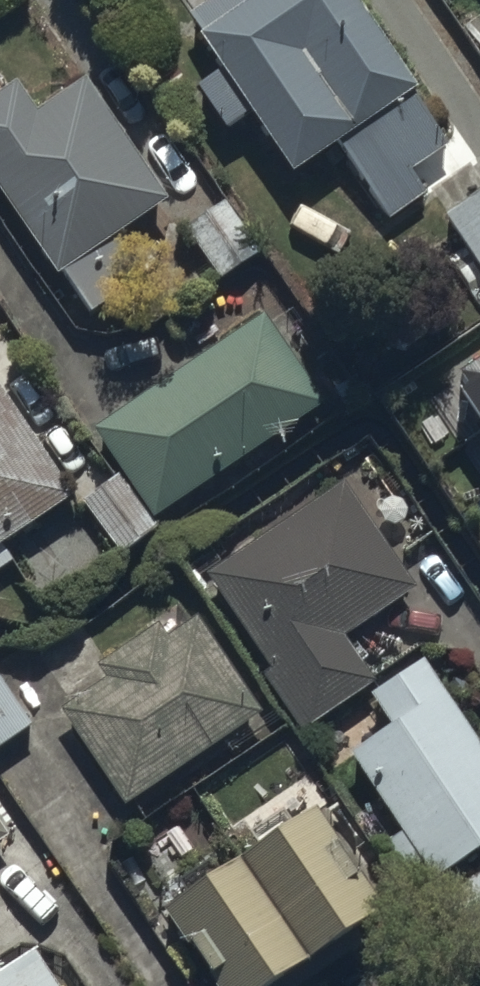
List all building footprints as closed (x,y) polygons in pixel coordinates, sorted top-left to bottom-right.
[(364,0),(208,0),(192,11),(228,64),(200,84),(230,128),(255,111),(296,171),(335,144),(387,218),(431,188),(417,167),(452,143),(415,91),(423,86),(364,0)] [(0,92),(0,175),(90,311),(145,275),(120,236),(174,200),(92,76),(38,112),(17,81),(0,92)] [(447,217),(479,263),(479,194),(447,217)] [(225,199),(186,225),(221,279),(261,253),(225,199)] [(267,301),(94,416),(155,508),(328,392),(267,301)] [(13,562),(1,543),(75,494),(0,381),(0,571),(13,562)] [(118,472),(82,500),(124,554),(160,526),(154,518),(118,472)] [(346,478),(209,571),(309,718),(373,675),(347,636),(420,587),(346,478)] [(105,678),(62,706),(127,806),(267,715),(202,615),(171,635),(163,623),(97,665),(105,678)] [(426,658),(373,692),(395,724),(353,751),(406,832),(386,845),(416,891),(479,849),(479,740),(426,658)] [(0,673),(0,747),(34,724),(0,673)] [(220,985),(273,985),(391,905),(304,777),(246,817),(264,842),(167,908),(220,985)] [(12,835),(0,818),(0,843),(12,835)] [(453,892),(479,930),(479,872),(453,892)] [(35,947),(1,970),(0,968),(0,985),(62,985),(35,947)]
